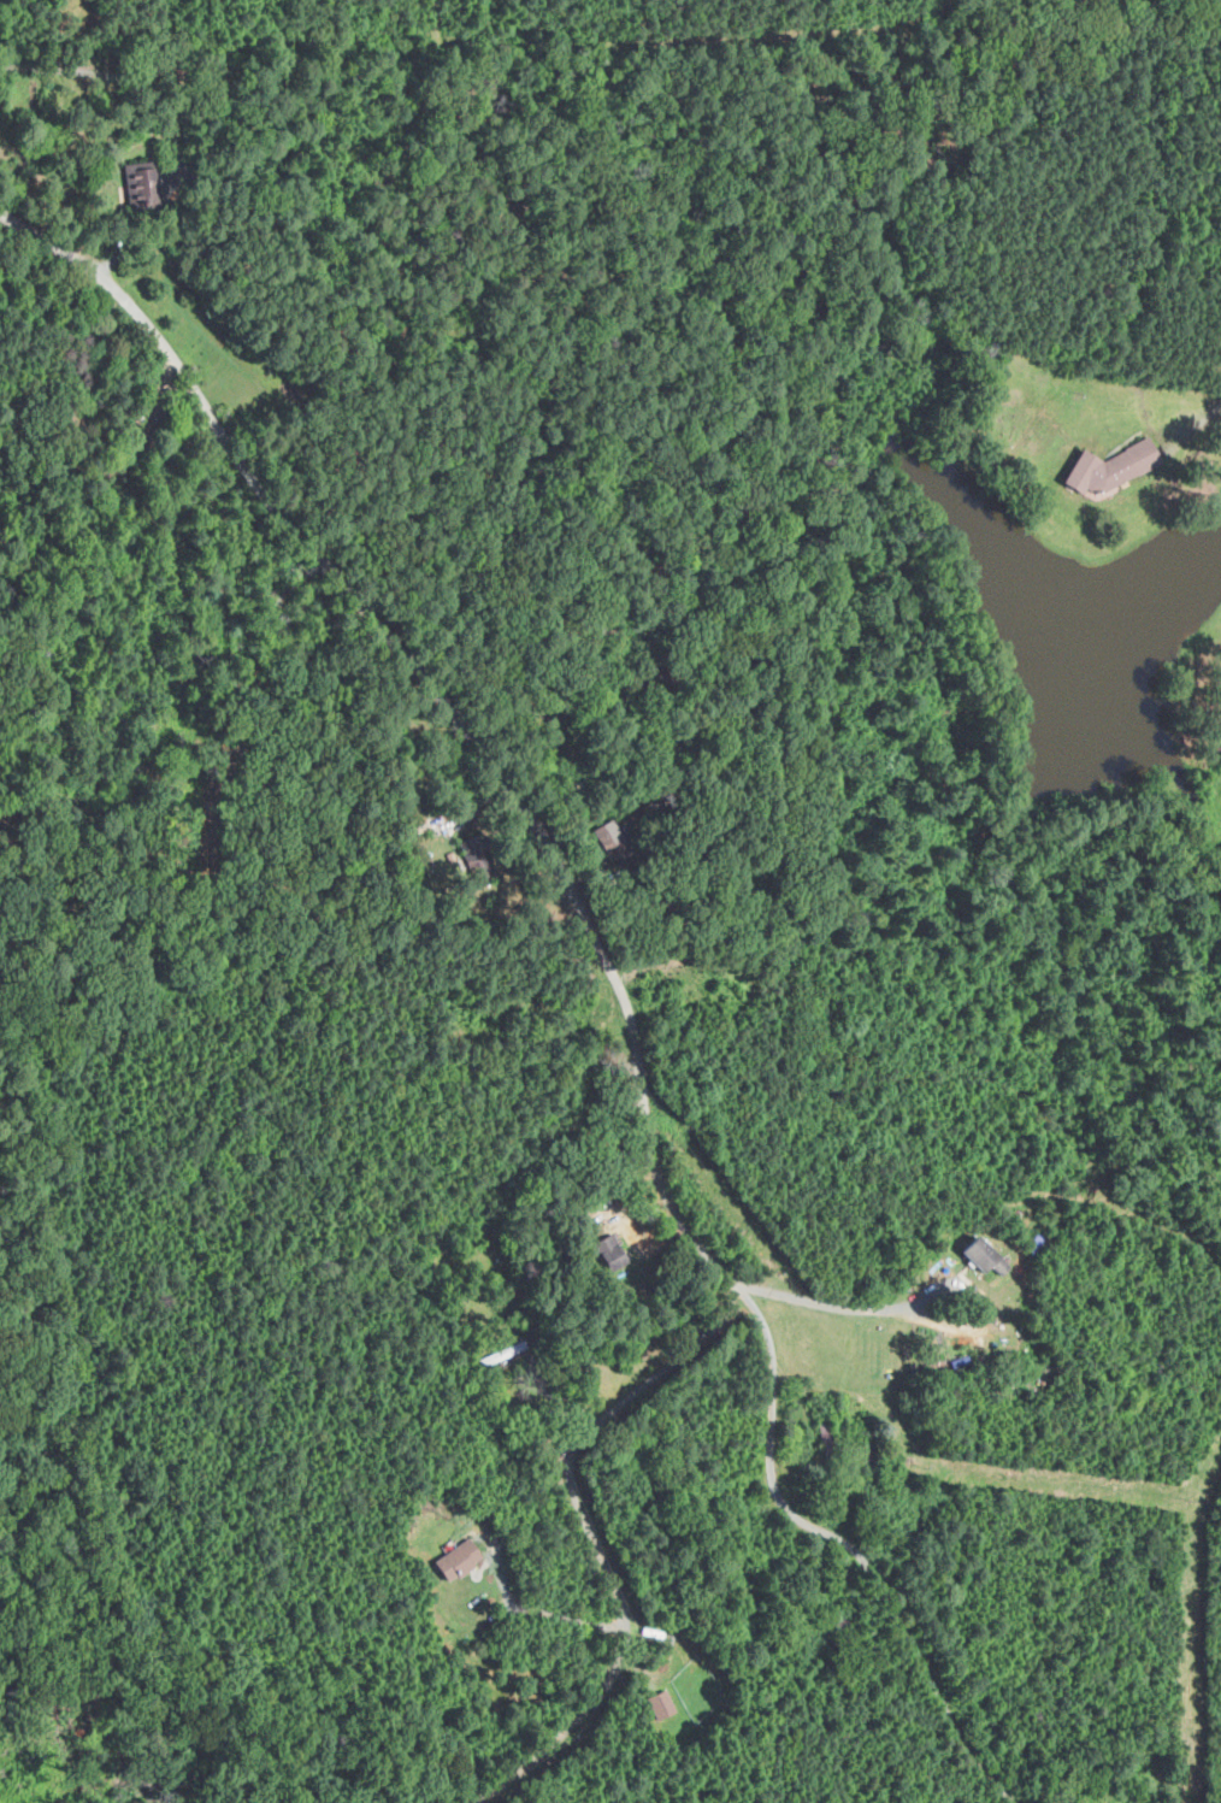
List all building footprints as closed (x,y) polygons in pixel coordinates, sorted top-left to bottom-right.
[(126,170),(127,199),(148,198),(147,169),(126,170)] [(1070,483),(1086,491),(1095,487),(1104,491),(1154,469),(1161,454),(1154,437),(1106,458),(1087,449),(1070,483)] [(627,1256),(618,1233),(600,1240),(609,1263),(627,1256)] [(966,1250),(990,1272),(995,1267),(1004,1275),(1015,1265),(981,1234),(966,1250)] [(963,1351),(971,1363),(955,1372),(949,1360),(963,1351)] [(489,1531),(499,1550),(492,1554),(483,1534),(489,1531)] [(429,1554),(466,1534),(478,1557),(442,1578),(429,1554)] [(666,1689),(676,1710),(657,1719),(647,1697),(666,1689)]
